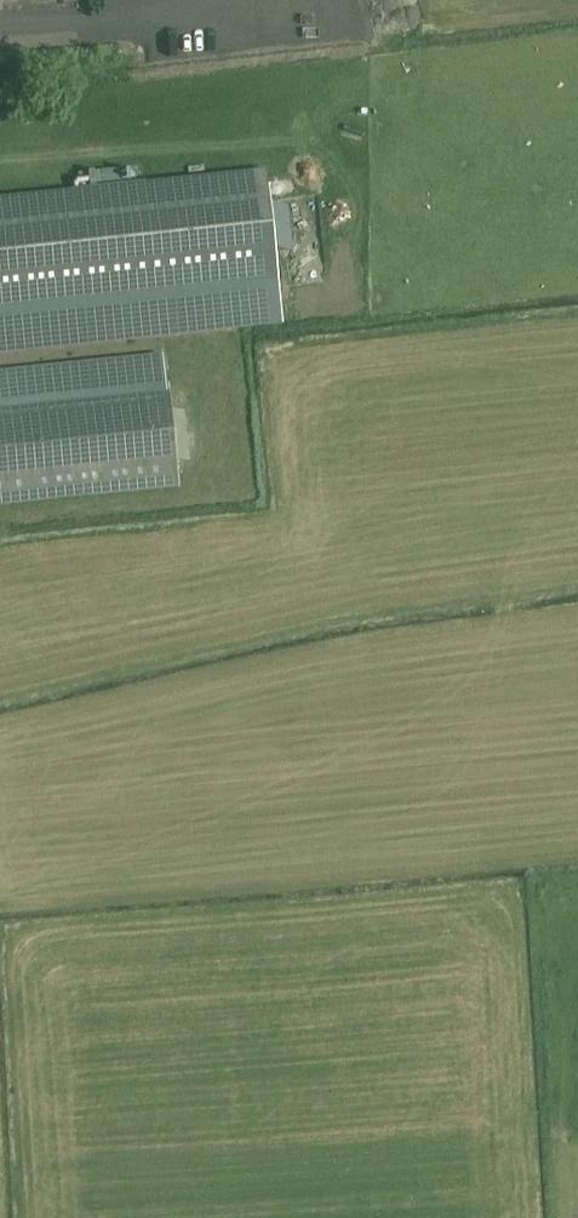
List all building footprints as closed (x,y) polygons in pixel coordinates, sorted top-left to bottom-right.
[(282,319),(267,174),(0,201),(0,348),(282,319)] [(179,488),(164,352),(0,370),(0,507),(179,488)]
